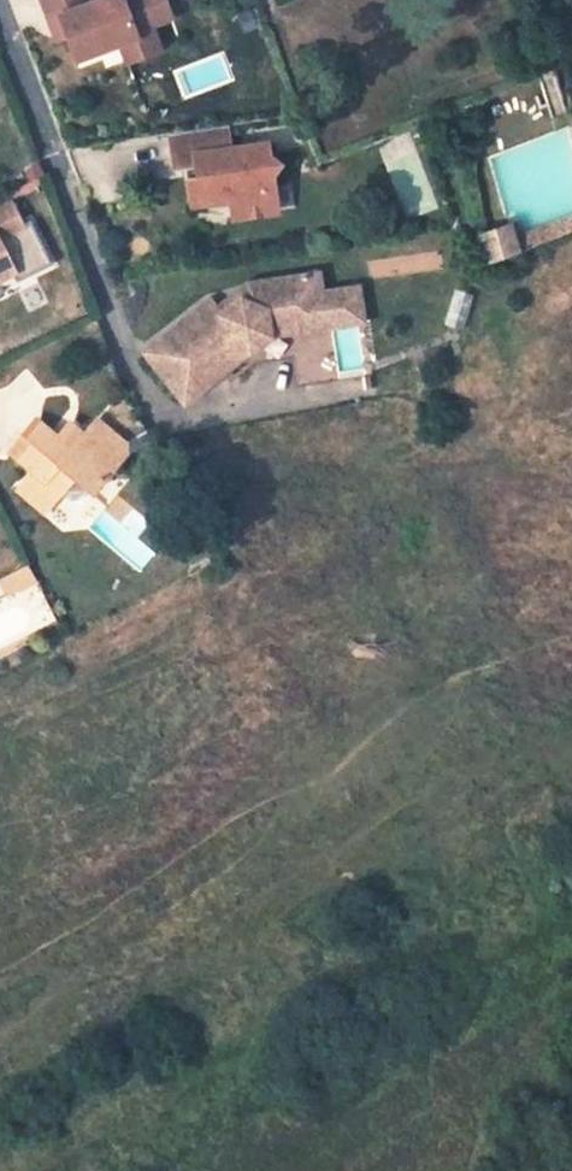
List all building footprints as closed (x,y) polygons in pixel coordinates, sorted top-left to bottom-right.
[(49,19),(59,16),(64,30),(73,54),(117,39),(134,33),(132,28),(149,22),(169,15),(164,0),(43,0),(49,19)] [(59,16),(49,19),(54,33),(64,30),(59,16)] [(134,33),(117,39),(124,58),(157,47),(149,22),(132,28),(134,33)] [(11,80),(0,51),(0,84),(11,80)] [(227,122),(172,129),(176,165),(187,163),(191,194),(227,189),(228,198),(228,201),(251,204),(273,194),(266,141),(230,146),(227,122)] [(227,189),(191,194),(192,202),(228,198),(227,189)] [(26,225),(9,192),(0,197),(0,237),(26,225)] [(251,204),(228,201),(230,213),(274,208),(273,194),(251,204)] [(510,240),(505,223),(479,231),(487,263),(571,230),(571,216),(510,240)] [(15,271),(0,240),(0,278),(15,271)] [(316,270),(246,279),(239,294),(219,309),(208,294),(141,346),(180,397),(220,366),(216,360),(238,344),(246,348),(268,334),(293,331),(291,316),(310,313),(320,300),(319,289),(316,270)] [(356,284),(319,289),(320,300),(310,313),(291,316),(293,331),(325,327),(325,323),(361,318),(356,284)] [(90,497),(124,458),(123,447),(98,426),(84,441),(75,432),(62,447),(56,442),(42,430),(17,458),(32,473),(18,490),(42,511),(58,495),(69,503),(77,503),(85,494),(90,497)] [(69,427),(56,442),(62,447),(75,432),(69,427)] [(27,564),(14,570),(23,587),(36,580),(27,564)]
